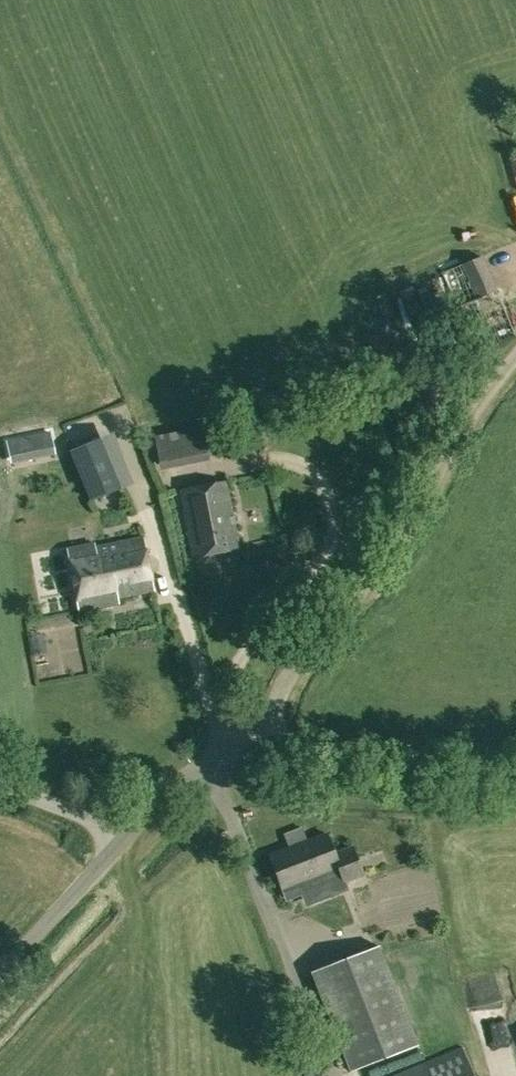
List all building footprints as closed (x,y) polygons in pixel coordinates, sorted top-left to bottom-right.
[(475,354),(515,337),(515,334),(483,256),(442,272),(475,354)] [(155,434),(160,461),(221,449),(216,423),(155,434)] [(71,451),(92,502),(135,485),(114,432),(71,451)] [(183,510),(193,558),(239,548),(226,481),(181,490),(185,510),(183,510)] [(93,544),(67,549),(79,611),(118,603),(117,597),(154,590),(143,537),(116,543),(94,547),(93,544)] [(33,590),(35,608),(49,607),(48,589),(33,590)] [(56,661),(44,663),(47,683),(73,680),(68,645),(54,646),(56,661)] [(342,891),(339,883),(363,874),(352,847),(334,854),(327,834),(269,856),(282,889),(303,881),(311,903),(342,891)] [(311,972),(350,1072),(417,1046),(378,946),(311,972)] [(491,1056),(514,1053),(511,1026),(488,1029),(491,1056)] [(463,1047),(395,1075),(475,1075),(463,1047)]
